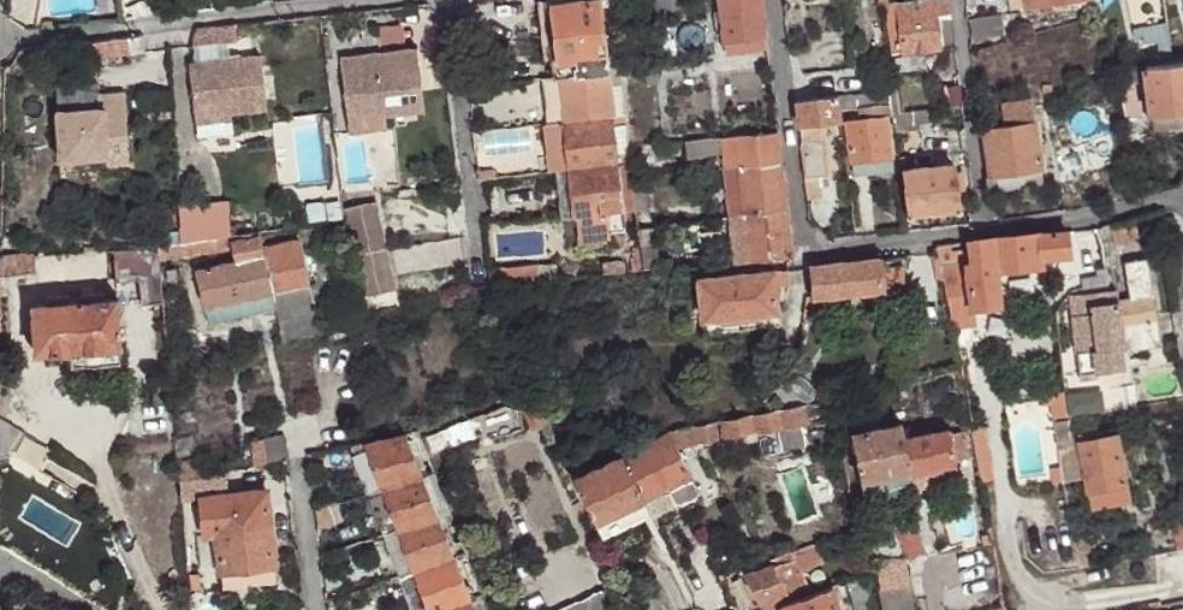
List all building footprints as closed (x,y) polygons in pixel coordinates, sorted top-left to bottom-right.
[(558,5),(557,0),(539,0),(538,0),(541,31),(554,29),(552,5),(558,5)] [(600,0),(558,5),(552,5),(554,29),(557,60),(606,55),(600,0)] [(674,0),(643,0),(646,17),(676,13),(674,0)] [(762,0),(719,0),(724,39),(765,32),(762,0)] [(886,3),(888,22),(891,35),(892,48),(901,47),(902,53),(942,48),(942,42),(955,40),(949,0),(917,0),(886,3)] [(888,22),(886,3),(878,4),(880,22),(888,22)] [(1000,35),(998,15),(967,19),(970,39),(1000,35)] [(549,61),(557,60),(554,29),(541,31),(544,61),(549,61)] [(767,45),(765,32),(724,39),(725,51),(767,45)] [(111,39),(77,42),(78,54),(112,51),(111,39)] [(338,58),(344,111),(382,106),(382,110),(423,105),(416,48),(338,58)] [(183,61),(190,115),(227,111),(264,107),(256,52),(183,61)] [(549,61),(552,77),(559,77),(607,71),(606,55),(557,60),(549,61)] [(797,66),(800,95),(853,88),(851,71),(835,73),(834,62),(797,66)] [(1147,66),(1149,83),(1154,128),(1182,125),(1182,62),(1147,66)] [(1117,70),(1119,87),(1134,85),(1149,83),(1147,66),(1118,70),(1117,70)] [(658,68),(646,67),(647,83),(659,82),(658,68)] [(613,70),(607,71),(608,79),(620,77),(619,69),(613,70)] [(559,77),(563,122),(612,116),(611,107),(608,79),(607,71),(559,77)] [(541,79),(546,124),(563,122),(559,77),(552,77),(541,79)] [(964,105),(960,77),(944,79),(947,107),(964,105)] [(48,85),(50,108),(94,105),(93,91),(93,82),(48,85)] [(939,118),(937,108),(900,113),(896,84),(890,84),(890,90),(893,114),(894,123),(939,118)] [(1119,87),(1124,117),(1138,115),(1134,85),(1119,87)] [(94,105),(50,108),(53,158),(97,155),(97,162),(125,160),(119,89),(93,91),(94,105)] [(860,161),(891,157),(886,115),(893,114),(890,90),(838,97),(840,109),(867,105),(868,116),(848,119),(852,162),(860,161)] [(820,124),(841,121),(840,109),(838,97),(796,102),(799,126),(820,124)] [(382,106),(344,111),(346,129),(384,124),(382,110),(382,106)] [(611,107),(612,116),(623,115),(622,106),(611,107)] [(227,111),(190,115),(191,122),(228,118),(227,111)] [(1124,117),(1126,132),(1139,130),(1144,128),(1142,114),(1138,115),(1124,117)] [(623,115),(612,116),(613,124),(624,122),(623,115)] [(1000,120),(1001,128),(1036,123),(1036,115),(1000,120)] [(563,122),(568,170),(617,165),(616,158),(613,124),(612,116),(563,122)] [(543,124),(548,173),(555,172),(568,170),(563,122),(546,124),(543,124)] [(1042,122),(1036,123),(1037,131),(1045,131),(1044,122),(1042,122)] [(985,131),(991,178),(1043,171),(1039,142),(1037,131),(1036,123),(1001,128),(985,131)] [(799,126),(801,144),(822,141),(820,124),(799,126)] [(1045,131),(1037,131),(1039,142),(1046,141),(1045,131)] [(780,160),(776,133),(736,136),(739,166),(780,160)] [(739,166),(736,136),(685,141),(687,152),(715,150),(715,149),(724,148),(726,167),(739,166)] [(800,144),(802,161),(818,159),(820,177),(826,176),(822,141),(801,144),(800,144)] [(893,171),(891,157),(860,161),(862,175),(893,171)] [(802,161),(805,179),(820,177),(818,159),(802,161)] [(785,209),(780,160),(739,166),(744,214),(785,209)] [(862,175),(860,161),(852,162),(854,176),(862,175)] [(617,165),(568,170),(573,217),(605,213),(621,211),(617,170),(617,165)] [(956,197),(954,172),(952,165),(905,170),(910,212),(908,213),(907,217),(911,219),(914,217),(913,213),(955,209),(955,211),(958,213),(961,212),(961,208),(958,207),(956,197)] [(744,214),(739,166),(726,167),(725,168),(725,175),(730,216),(744,214)] [(475,169),(476,181),(494,179),(492,167),(475,169)] [(568,170),(555,172),(560,218),(573,217),(568,170)] [(961,171),(954,172),(956,197),(963,196),(961,171)] [(1043,171),(991,178),(993,191),(1045,184),(1043,171)] [(805,184),(808,204),(823,202),(820,177),(805,179),(805,184)] [(182,200),(184,240),(231,233),(231,199),(182,200)] [(375,209),(340,217),(361,302),(395,293),(375,209)] [(791,256),(785,209),(744,214),(749,261),(791,256)] [(608,241),(605,213),(573,217),(576,244),(608,241)] [(749,261),(744,214),(730,216),(735,262),(749,261)] [(1133,219),(1107,227),(1115,247),(1139,241),(1133,219)] [(1173,219),(1160,222),(1164,240),(1177,237),(1173,219)] [(642,226),(636,226),(638,244),(653,242),(651,225),(642,226)] [(184,240),(168,242),(169,256),(235,245),(233,239),(231,233),(184,240)] [(1066,234),(1037,237),(1040,260),(1068,257),(1066,234)] [(233,239),(235,245),(238,258),(195,268),(204,303),(239,296),(308,281),(299,239),(261,248),(257,235),(233,239)] [(1037,237),(993,240),(995,270),(1040,266),(1040,260),(1037,237)] [(965,262),(941,266),(950,315),(952,326),(972,324),(971,306),(998,304),(995,270),(993,240),(969,242),(971,261),(965,262)] [(140,301),(161,299),(159,265),(156,243),(114,247),(115,278),(137,277),(140,301)] [(35,272),(35,264),(35,256),(34,253),(0,256),(0,275),(35,272)] [(640,270),(639,254),(627,255),(628,272),(640,270)] [(52,255),(35,256),(35,264),(53,262),(52,255)] [(1077,353),(1098,351),(1100,369),(1124,366),(1121,347),(1157,341),(1144,258),(1120,261),(1126,299),(1118,301),(1117,293),(1091,296),(1093,317),(1073,319),(1077,353)] [(881,259),(808,265),(811,297),(901,288),(898,267),(880,267),(881,259)] [(596,274),(613,273),(611,262),(595,263),(596,274)] [(528,280),(537,279),(535,265),(526,266),(528,280)] [(498,283),(528,280),(526,266),(497,267),(498,283)] [(489,284),(498,283),(497,267),(488,268),(489,284)] [(1097,279),(1106,276),(1104,270),(1096,273),(1097,279)] [(773,271),(697,279),(701,319),(777,311),(773,271)] [(1083,283),(1085,291),(1108,285),(1106,276),(1097,279),(1083,283)] [(312,297),(308,281),(239,296),(242,312),(312,297)] [(69,349),(121,345),(117,297),(102,298),(102,291),(79,293),(79,300),(68,301),(67,294),(44,296),(45,303),(31,304),(35,352),(69,349)] [(242,312),(239,296),(204,303),(207,319),(242,312)] [(122,363),(121,345),(69,349),(71,367),(122,363)] [(546,423),(536,403),(522,410),(531,430),(541,425),(546,423)] [(803,405),(721,422),(722,430),(723,440),(776,429),(800,425),(806,423),(803,405)] [(442,431),(447,446),(475,437),(469,419),(441,428),(442,431)] [(1056,422),(1064,468),(1075,466),(1078,481),(1084,480),(1087,497),(1094,496),(1092,491),(1131,483),(1123,435),(1102,439),(1101,429),(1082,432),(1087,461),(1075,462),(1068,419),(1056,422)] [(721,422),(667,432),(669,435),(670,435),(676,447),(717,440),(716,431),(722,430),(721,422)] [(550,430),(546,423),(541,425),(546,433),(550,430)] [(905,438),(904,435),(901,423),(852,434),(865,497),(914,487),(905,438)] [(804,446),(800,425),(776,429),(780,450),(804,446)] [(948,429),(905,438),(914,487),(958,478),(948,429)] [(246,435),(251,465),(266,462),(262,440),(261,432),(246,435)] [(420,475),(404,433),(365,442),(368,449),(382,487),(420,475)] [(622,457),(644,501),(667,490),(690,479),(676,447),(670,435),(669,435),(622,457)] [(262,440),(266,462),(269,461),(286,459),(283,437),(262,440)] [(175,444),(178,479),(206,474),(204,466),(187,469),(185,458),(184,449),(201,445),(200,440),(175,444)] [(368,449),(365,442),(351,445),(354,453),(368,449)] [(987,442),(973,445),(977,467),(991,464),(987,442)] [(368,492),(382,487),(368,449),(354,453),(368,492)] [(603,521),(644,501),(622,457),(575,480),(596,524),(603,521)] [(435,516),(420,475),(382,487),(384,493),(398,529),(435,516)] [(690,479),(667,490),(674,504),(675,503),(679,505),(693,498),(693,494),(696,492),(690,479)] [(1134,500),(1131,483),(1092,491),(1094,496),(1095,508),(1134,500)] [(216,529),(220,567),(221,569),(223,587),(276,581),(265,489),(199,497),(203,531),(216,529)] [(651,515),(653,518),(675,507),(674,504),(667,490),(644,501),(651,515)] [(384,534),(398,529),(384,493),(371,498),(384,534)] [(610,535),(651,515),(644,501),(603,521),(610,535)] [(451,556),(435,516),(398,529),(413,570),(451,556)] [(1172,519),(1176,546),(1182,545),(1182,517),(1172,519)] [(195,570),(220,567),(216,529),(203,531),(191,533),(195,570)] [(413,570),(398,529),(384,534),(400,575),(413,570)] [(781,581),(786,594),(799,589),(809,586),(803,571),(823,561),(816,542),(771,558),(774,565),(781,581)] [(964,562),(962,551),(947,554),(950,565),(964,562)] [(875,559),(878,577),(909,571),(906,554),(875,559)] [(451,556),(413,570),(428,609),(438,609),(467,599),(451,556)] [(751,598),(753,604),(760,602),(748,575),(774,565),(771,558),(751,565),(751,564),(737,569),(751,598)] [(748,575),(760,602),(786,594),(781,581),(774,565),(748,575)] [(413,570),(400,575),(402,584),(412,609),(428,609),(413,570)] [(867,575),(855,579),(861,609),(874,609),(867,575)] [(878,587),(883,609),(901,609),(916,607),(911,581),(878,587)] [(844,595),(840,584),(831,587),(834,597),(844,595)] [(831,587),(782,602),(785,609),(838,609),(834,597),(831,587)] [(648,609),(649,608),(650,609),(672,609),(662,588),(643,597),(648,609)] [(602,595),(569,609),(609,609),(602,595)] [(467,599),(438,609),(472,609),(467,599)]
